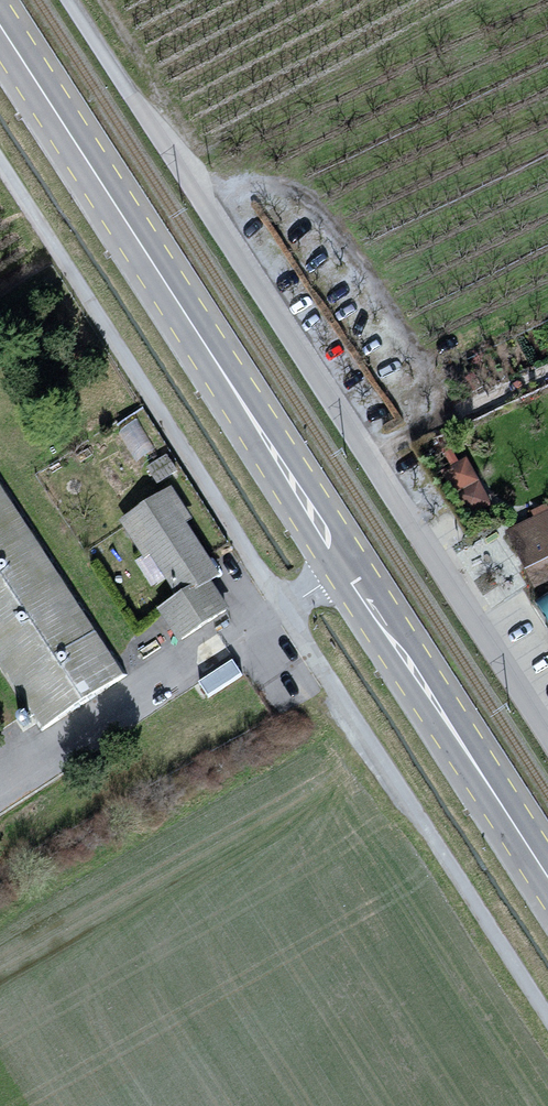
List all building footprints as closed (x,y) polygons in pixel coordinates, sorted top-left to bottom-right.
[(136,422),(119,433),(137,458),(153,447),(136,422)] [(469,451),(452,459),(474,507),(491,499),(469,451)] [(166,456),(150,466),(159,481),(175,471),(166,456)] [(0,488),(0,663),(41,727),(82,701),(121,676),(0,488)] [(172,489),(117,524),(142,562),(148,558),(173,597),(154,609),(177,644),(227,611),(210,585),(220,579),(185,524),(192,520),(172,489)] [(547,625),(547,514),(499,544),(547,625)] [(241,674),(232,661),(200,682),(208,695),(241,674)]
